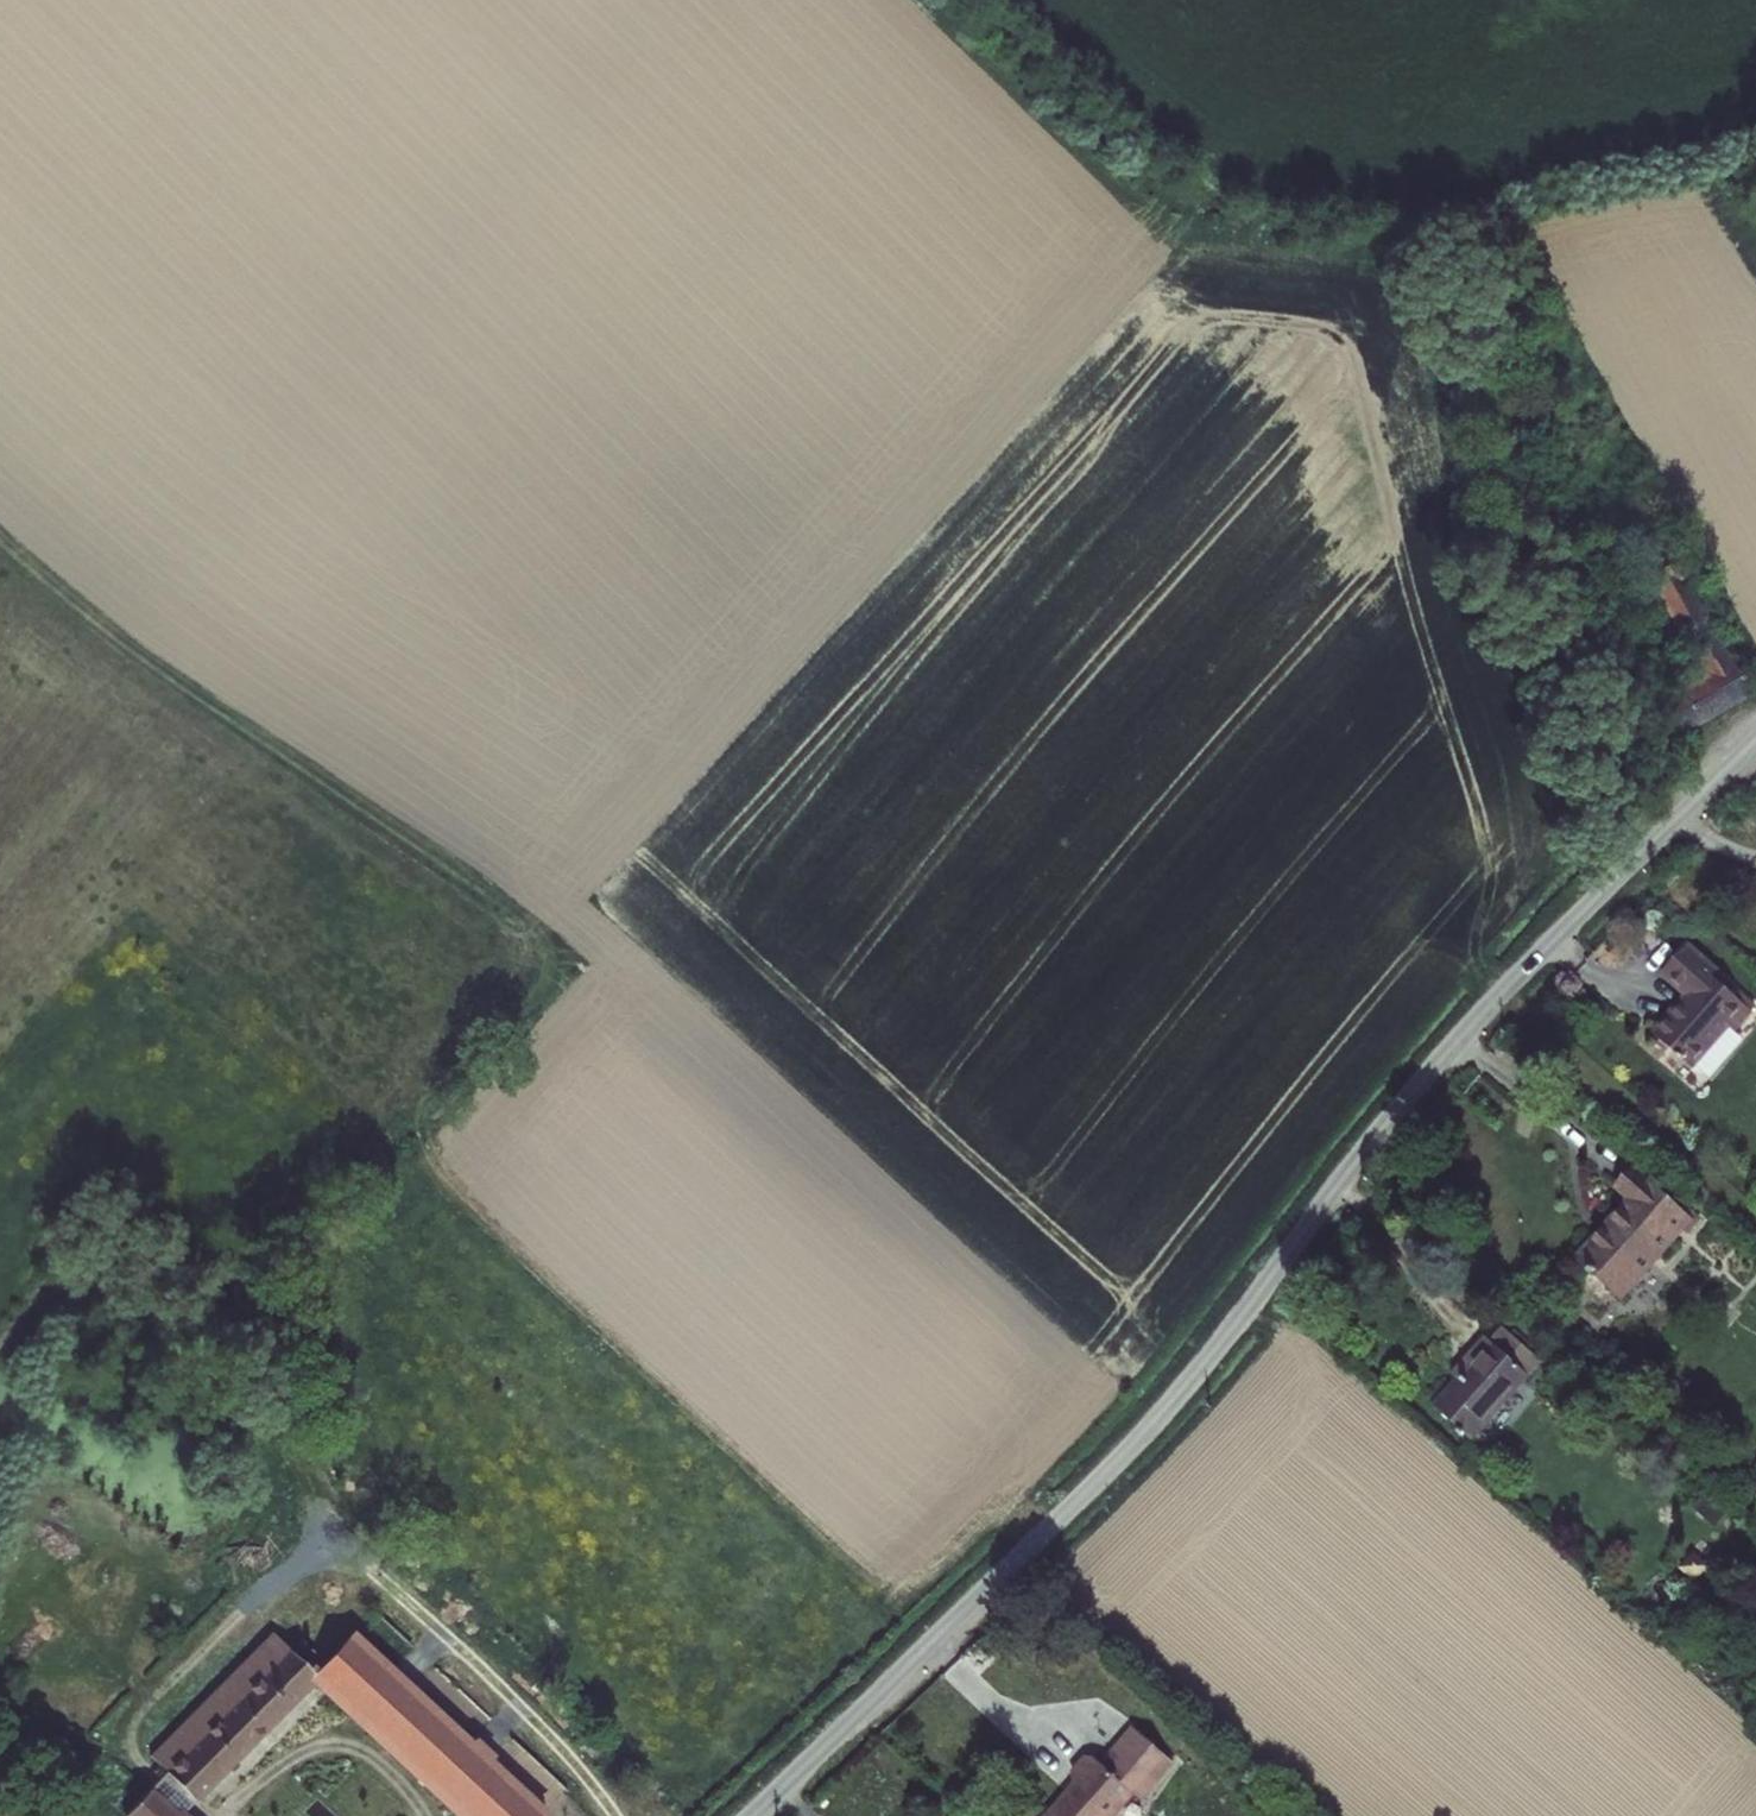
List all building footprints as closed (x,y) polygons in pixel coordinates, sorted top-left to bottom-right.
[(1678,741),(1749,697),(1657,535),(1629,552),(1696,672),(1652,699),(1678,741)] [(1688,943),(1663,971),(1690,995),(1674,1012),(1673,1011),(1654,1032),(1660,1038),(1670,1047),(1692,1066),(1697,1060),(1710,1072),(1742,1036),(1735,1031),(1753,1010),(1717,978),(1721,973),(1688,943)] [(1629,1192),(1576,1252),(1622,1293),(1691,1217),(1629,1160),(1612,1177),(1629,1192)] [(1481,1357),(1437,1404),(1473,1437),(1534,1372),(1524,1364),(1535,1352),(1509,1326),(1497,1339),(1484,1327),(1468,1344),(1481,1357)] [(122,1801),(138,1815),(194,1815),(180,1803),(314,1670),(474,1815),(533,1815),(544,1803),(489,1753),(498,1745),(477,1725),(469,1733),(414,1683),(392,1662),(351,1625),(315,1659),(271,1619),(148,1742),(166,1757),(122,1801)] [(1043,1801),(1058,1815),(1101,1815),(1136,1779),(1143,1785),(1174,1750),(1137,1713),(1105,1747),(1099,1743),(1043,1801)]
